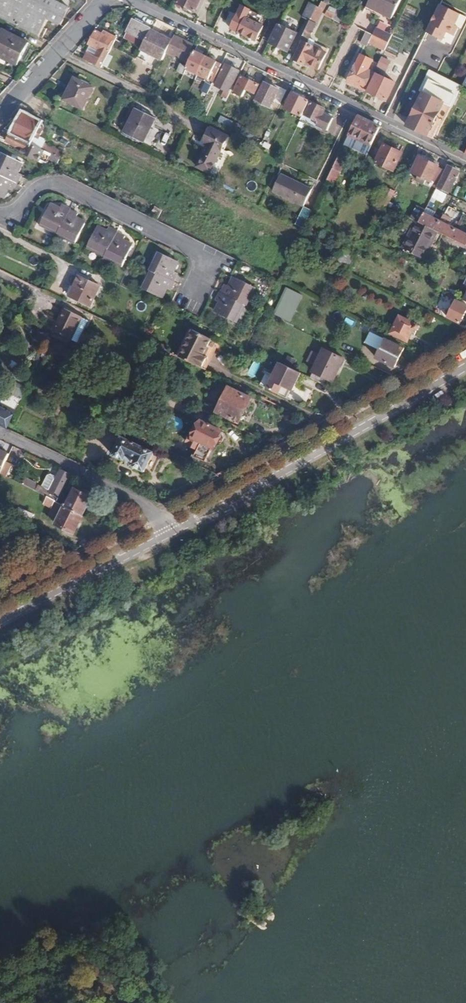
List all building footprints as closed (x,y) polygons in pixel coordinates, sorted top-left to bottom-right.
[(196,13),(202,0),(180,0),(178,4),(196,13)] [(367,7),(392,19),(401,0),(371,0),(367,7)] [(318,7),(311,22),(317,24),(327,5),(321,2),(318,7)] [(441,3),(428,31),(444,38),(447,31),(455,34),(459,26),(456,24),(462,13),(441,3)] [(310,4),(304,18),(311,22),(318,7),(310,4)] [(231,30),(239,34),(248,16),(250,12),(241,8),(231,30)] [(456,24),(459,26),(462,27),(465,19),(465,15),(462,13),(456,24)] [(333,19),(342,23),(344,19),(335,15),(333,19)] [(248,16),(239,34),(256,42),(263,27),(250,20),(252,17),(248,16)] [(126,33),(146,41),(151,30),(132,20),(126,33)] [(311,22),(302,42),(305,43),(296,61),(305,66),(306,63),(313,48),(307,45),(317,24),(311,22)] [(282,26),(273,45),(289,52),(298,34),(282,26)] [(146,41),(142,50),(164,60),(168,54),(174,41),(151,30),(146,41)] [(0,34),(0,57),(18,66),(28,44),(1,31),(0,34)] [(89,53),(85,60),(103,69),(114,47),(118,38),(108,34),(107,37),(97,32),(90,46),(99,51),(96,57),(89,53)] [(365,32),(361,43),(367,46),(372,34),(365,32)] [(373,36),(368,46),(371,48),(372,45),(385,51),(389,43),(373,36)] [(174,41),(168,54),(185,61),(181,71),(186,73),(187,71),(195,53),(191,51),(194,46),(175,37),(174,41)] [(313,48),(306,63),(311,66),(320,45),(316,43),(313,48)] [(320,45),(311,66),(320,70),(330,50),(320,45)] [(195,53),(187,71),(198,76),(206,58),(195,53)] [(206,58),(198,76),(208,81),(202,94),(207,96),(222,66),(206,58)] [(383,59),(380,67),(388,71),(392,63),(383,59)] [(227,66),(220,81),(227,84),(226,87),(228,88),(222,99),(228,102),(241,73),(227,66)] [(357,66),(349,84),(367,92),(375,73),(357,66)] [(433,71),(423,92),(427,94),(411,128),(428,136),(434,139),(436,135),(438,136),(463,86),(433,71)] [(379,76),(370,94),(389,102),(397,84),(379,76)] [(243,78),(235,94),(243,97),(247,90),(255,94),(259,86),(243,78)] [(79,82),(68,103),(88,112),(98,91),(79,82)] [(266,84),(257,102),(272,109),(278,98),(281,91),(266,84)] [(281,91),(278,98),(284,101),(288,92),(282,89),(281,91)] [(295,96),(288,111),(294,114),(303,118),(310,103),(295,96)] [(306,117),(319,123),(318,127),(325,130),(330,119),(323,115),(326,111),(312,104),(306,117)] [(141,112),(129,137),(148,146),(160,122),(141,112)] [(24,114),(15,133),(31,141),(35,133),(38,134),(39,132),(36,131),(40,122),(24,114)] [(220,116),(218,123),(229,127),(232,121),(220,116)] [(359,117),(345,145),(368,156),(382,128),(370,123),(359,117)] [(330,119),(325,130),(328,132),(334,120),(330,119)] [(234,123),(230,131),(239,135),(243,127),(234,123)] [(233,139),(214,129),(204,148),(212,151),(202,170),(214,176),(226,152),(233,139)] [(261,129),(256,140),(262,143),(267,132),(261,129)] [(34,148),(32,151),(42,155),(45,150),(42,149),(30,143),(31,141),(15,133),(12,131),(7,141),(18,146),(24,149),(27,150),(29,146),(34,148)] [(45,143),(42,149),(45,150),(60,158),(63,152),(45,143)] [(385,145),(376,164),(394,172),(403,154),(385,145)] [(21,154),(39,162),(42,155),(32,151),(34,148),(29,146),(27,150),(24,149),(21,154)] [(0,161),(0,174),(17,183),(18,183),(22,175),(16,172),(21,163),(21,162),(4,154),(0,161)] [(439,167),(418,157),(416,161),(420,163),(415,174),(420,176),(417,182),(425,185),(427,180),(432,182),(433,181),(438,169),(439,167)] [(338,160),(328,180),(334,182),(344,160),(341,159),(340,162),(338,160)] [(446,173),(440,184),(438,188),(450,193),(459,173),(448,167),(446,173)] [(438,169),(433,181),(440,184),(446,173),(438,169)] [(2,198),(7,188),(12,191),(17,183),(0,174),(0,197),(2,198)] [(282,176),(274,193),(304,207),(312,190),(282,176)] [(382,206),(388,208),(395,193),(388,190),(385,197),(378,194),(374,201),(382,206)] [(50,206),(42,221),(60,231),(70,211),(71,209),(62,205),(60,211),(50,206)] [(449,207),(444,216),(449,218),(454,210),(449,207)] [(305,225),(312,211),(304,208),(298,221),(305,225)] [(70,211),(60,231),(60,232),(77,241),(85,225),(75,220),(78,215),(70,211)] [(425,215),(420,224),(436,232),(441,222),(425,215)] [(417,222),(404,250),(423,259),(432,241),(435,243),(439,233),(436,232),(420,224),(417,222)] [(436,232),(439,233),(452,239),(456,230),(441,222),(436,232)] [(97,229),(89,246),(107,255),(117,233),(118,231),(109,227),(106,233),(97,229)] [(465,246),(465,235),(456,230),(452,239),(465,246)] [(117,233),(107,255),(106,256),(124,265),(132,248),(122,243),(125,237),(117,233)] [(158,252),(150,271),(151,272),(173,283),(178,274),(173,271),(177,261),(158,252)] [(151,272),(142,290),(161,299),(166,289),(171,292),(175,284),(173,283),(151,272)] [(72,295),(92,305),(101,284),(81,274),(72,295)] [(226,286),(222,294),(245,306),(246,306),(255,288),(236,279),(231,288),(226,286)] [(285,287),(273,314),(292,322),(304,295),(285,287)] [(222,305),(217,315),(235,324),(245,306),(222,294),(221,294),(216,302),(222,305)] [(462,324),(465,315),(465,305),(463,304),(457,301),(449,318),(462,324)] [(67,310),(55,333),(73,341),(84,318),(67,310)] [(392,333),(409,342),(417,325),(400,317),(392,333)] [(191,331),(178,358),(204,370),(209,359),(202,356),(210,341),(191,331)] [(387,340),(378,359),(396,368),(405,349),(387,340)] [(210,341),(202,356),(209,359),(217,345),(210,341)] [(325,350),(313,373),(334,383),(345,360),(325,350)] [(303,375),(282,364),(272,383),(269,390),(289,400),(292,394),(294,394),(303,375)] [(13,381),(1,403),(15,410),(27,388),(13,381)] [(230,388),(219,412),(241,422),(252,399),(230,388)] [(7,428),(13,414),(0,407),(0,425),(7,428)] [(190,445),(190,447),(198,450),(194,458),(207,464),(222,432),(200,421),(194,435),(195,436),(193,440),(190,445)] [(113,457),(124,462),(125,460),(133,464),(132,467),(145,473),(155,454),(122,439),(113,457)] [(3,468),(6,462),(10,454),(0,449),(0,467),(3,468)] [(3,468),(1,473),(7,476),(13,465),(6,462),(3,468)] [(25,485),(42,494),(55,500),(57,501),(71,474),(62,469),(59,475),(54,472),(50,473),(44,486),(29,478),(25,485)] [(68,494),(66,498),(69,499),(65,506),(83,515),(94,494),(75,485),(71,493),(69,492),(68,495),(68,494)] [(48,499),(46,503),(53,507),(55,500),(42,494),(41,496),(48,499)] [(62,496),(59,502),(65,506),(69,499),(66,498),(62,496)] [(59,519),(57,525),(74,533),(83,515),(65,506),(61,516),(58,515),(57,518),(59,519)] [(15,516),(29,523),(34,515),(19,507),(15,516)]
